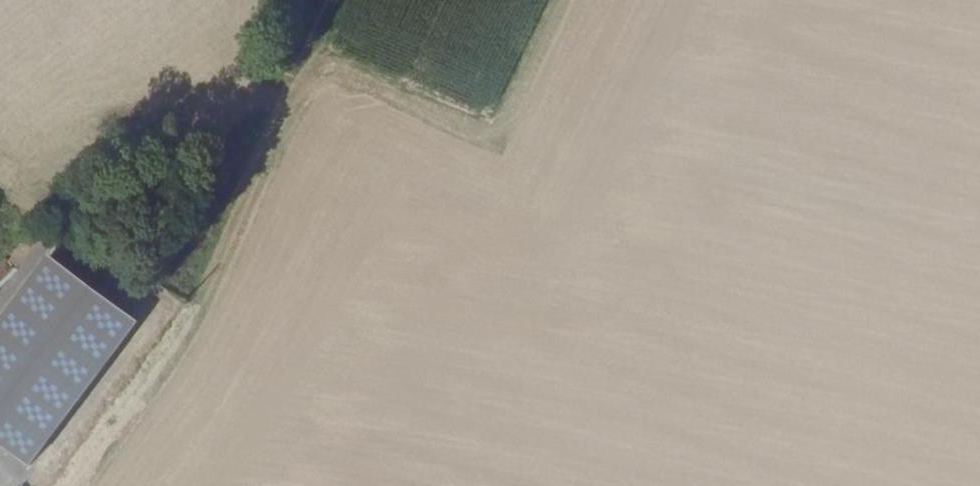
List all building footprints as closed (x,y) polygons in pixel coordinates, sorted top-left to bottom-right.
[(0,336),(0,441),(36,468),(144,324),(58,259),(0,336)]
